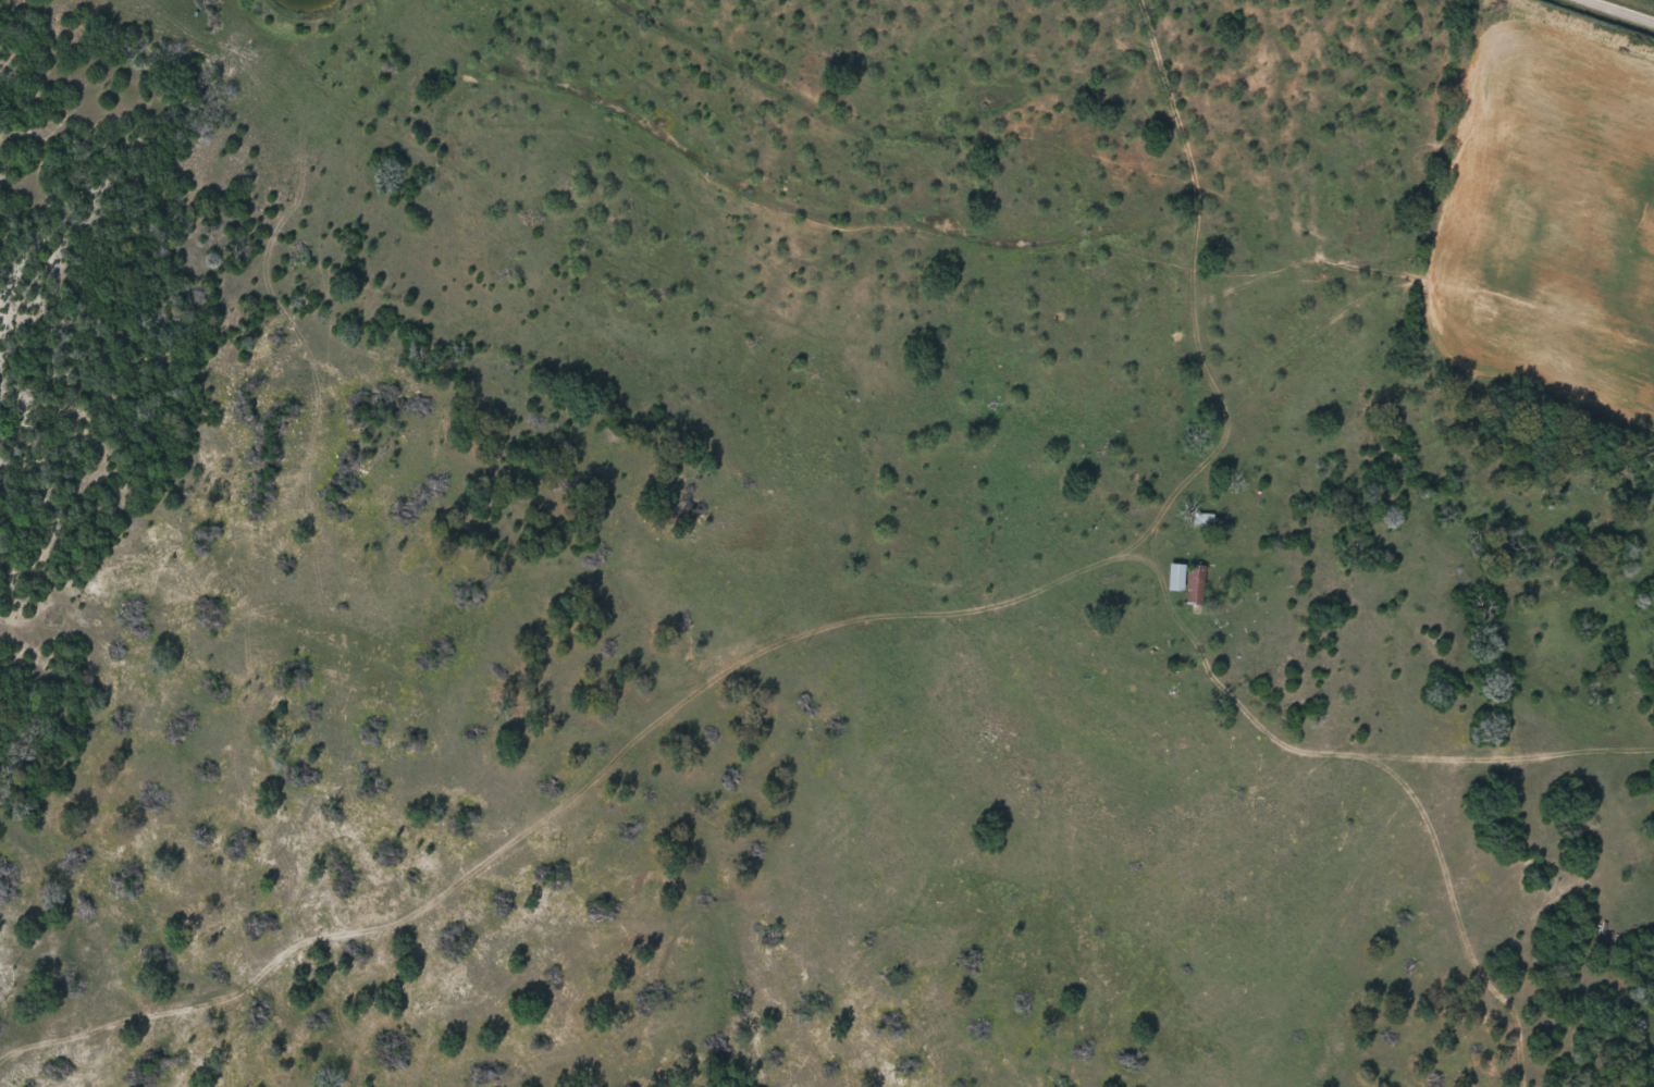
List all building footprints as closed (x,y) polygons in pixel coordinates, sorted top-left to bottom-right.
[(1170,588),(1187,588),(1187,560),(1170,560),(1170,588)] [(1205,562),(1188,562),(1188,601),(1205,601),(1205,562)]
